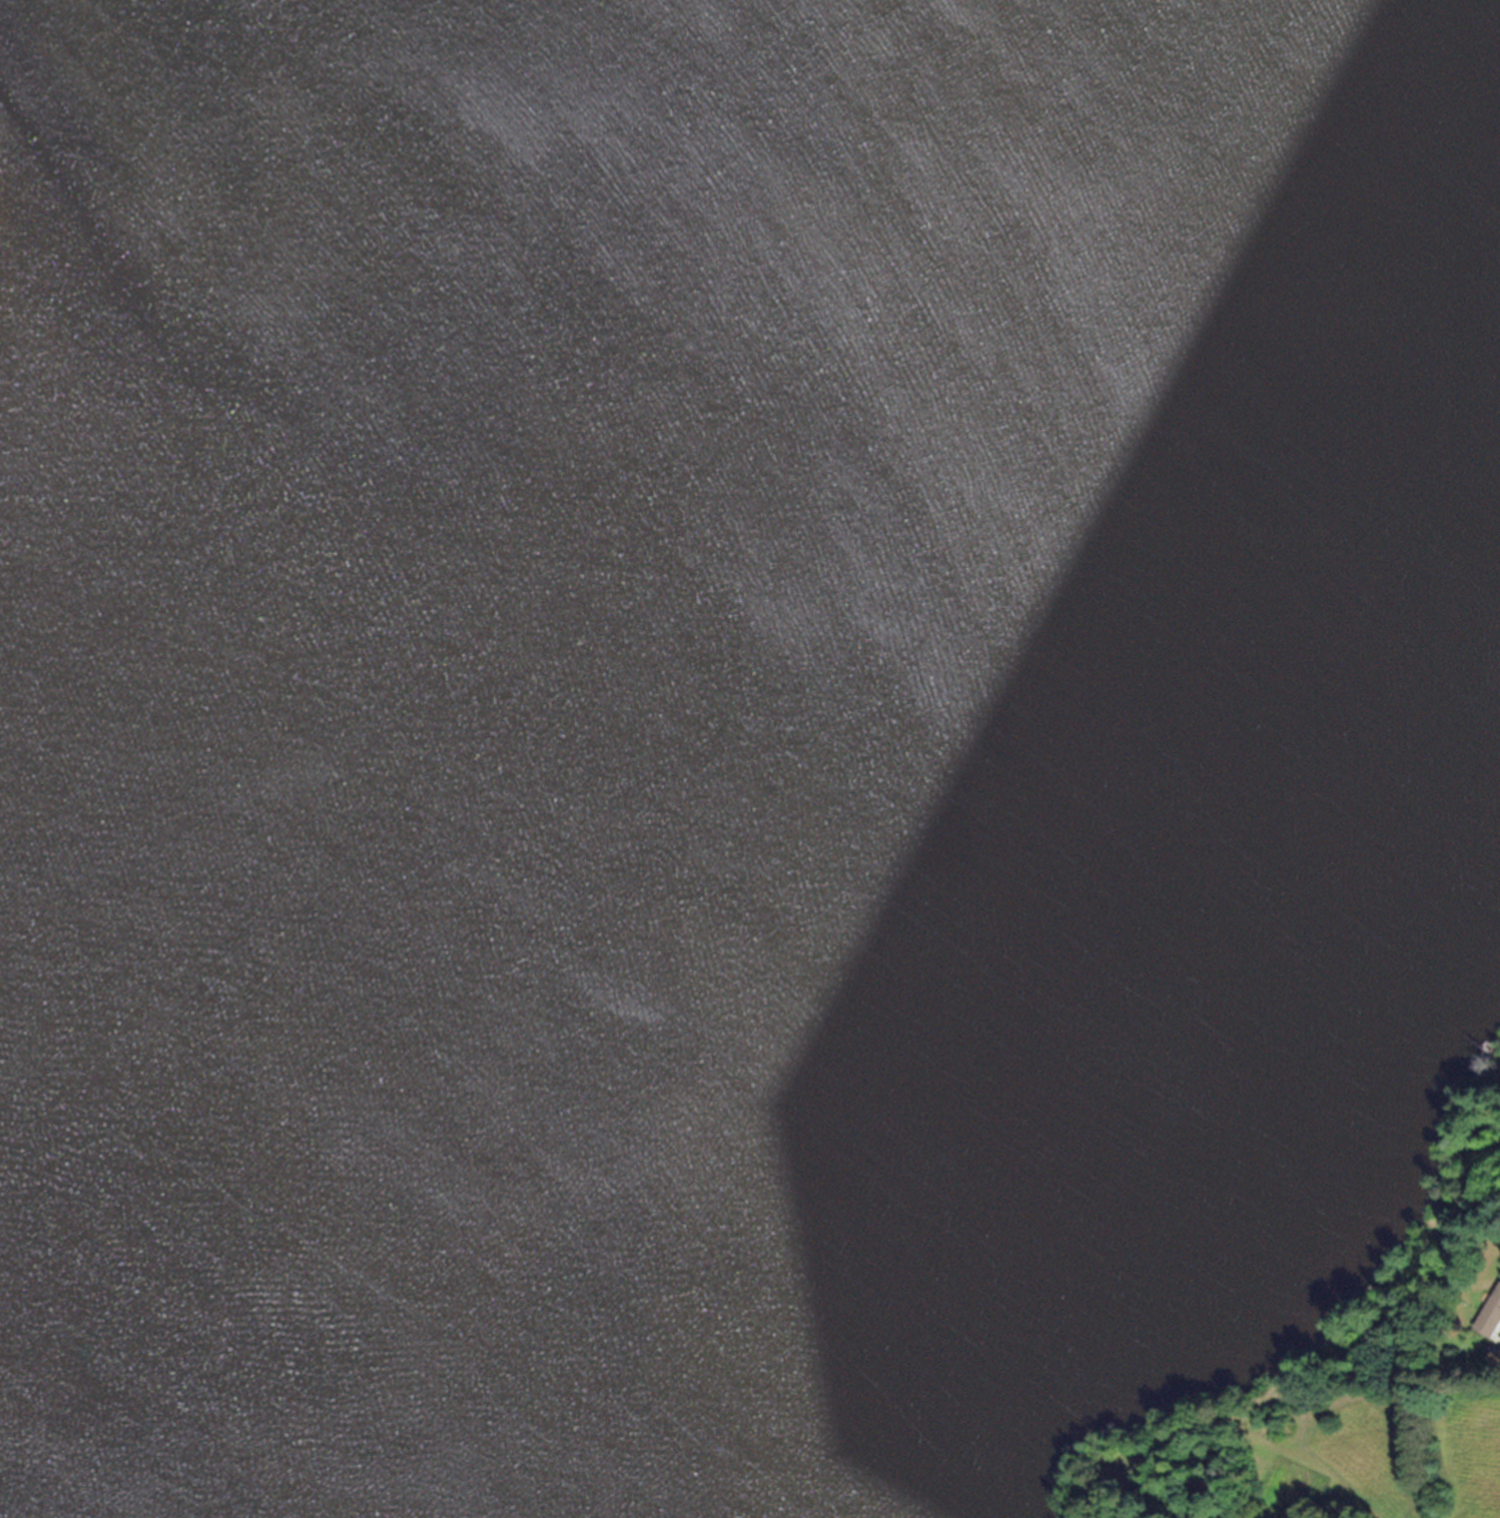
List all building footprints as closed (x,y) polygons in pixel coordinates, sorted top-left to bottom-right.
[(1472,1324),(1499,1278),(1499,1323),(1492,1336),(1472,1324)]
